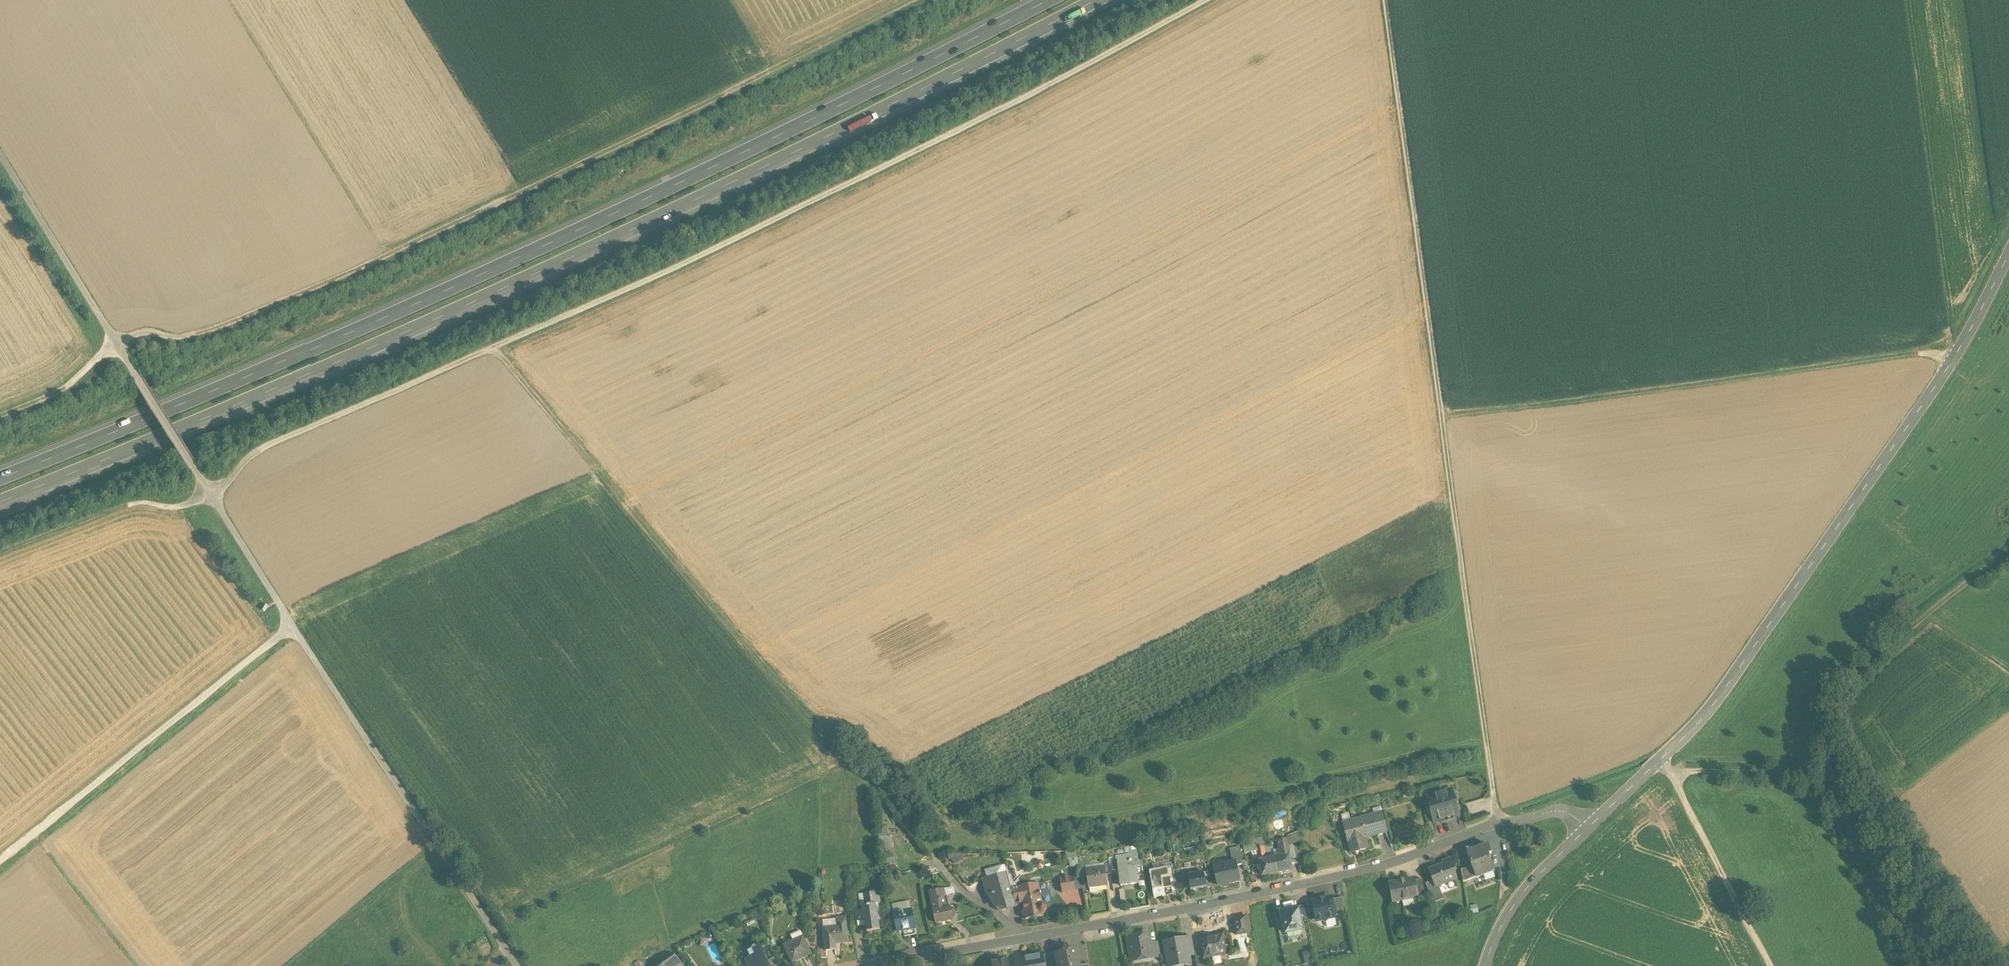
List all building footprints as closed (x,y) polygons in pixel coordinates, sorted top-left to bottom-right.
[(1840,763),(1832,762),(1831,769),(1839,770),(1840,763)] [(1458,816),(1451,790),(1440,793),(1447,819),(1458,816)] [(1440,793),(1426,797),(1434,823),(1447,819),(1440,793)] [(1382,815),(1343,825),(1351,853),(1368,849),(1365,838),(1387,832),(1382,815)] [(889,828),(879,828),(880,849),(890,849),(889,828)] [(1299,833),(1288,835),(1290,845),(1301,843),(1299,833)] [(1264,838),(1249,841),(1252,852),(1257,851),(1256,849),(1264,847),(1266,847),(1264,838)] [(1286,839),(1278,841),(1279,843),(1280,850),(1281,853),(1288,852),(1288,851),(1288,847),(1286,839)] [(1249,841),(1242,843),(1244,853),(1252,852),(1249,841)] [(1279,843),(1271,845),(1273,851),(1280,850),(1279,843)] [(1479,848),(1475,850),(1475,849),(1466,853),(1471,866),(1476,877),(1494,870),(1488,855),(1491,853),(1488,844),(1479,848)] [(1299,845),(1293,846),(1295,858),(1302,857),(1299,845)] [(1138,847),(1129,849),(1130,855),(1131,859),(1140,858),(1138,847)] [(1242,865),(1239,847),(1229,849),(1232,863),(1235,862),(1236,866),(1242,865)] [(1264,847),(1256,849),(1257,851),(1259,861),(1266,859),(1264,847)] [(1281,856),(1274,858),(1277,874),(1292,871),(1290,863),(1293,862),(1293,859),(1293,858),(1290,859),(1288,852),(1281,853),(1281,856)] [(1076,853),(1068,854),(1070,868),(1078,867),(1076,853)] [(884,856),(885,864),(895,864),(894,855),(884,856)] [(961,855),(948,856),(949,860),(951,860),(954,865),(964,861),(961,855)] [(1130,855),(1118,857),(1119,860),(1119,868),(1119,871),(1121,885),(1138,884),(1136,867),(1142,866),(1140,858),(1131,859),(1130,855)] [(1266,859),(1259,861),(1260,865),(1257,866),(1257,870),(1260,869),(1262,877),(1277,874),(1274,858),(1266,859)] [(1443,864),(1429,870),(1433,881),(1435,887),(1439,886),(1456,879),(1453,871),(1455,871),(1450,859),(1443,862),(1443,864)] [(1109,862),(1103,862),(1104,868),(1105,875),(1111,874),(1109,862)] [(1232,863),(1214,867),(1218,886),(1220,885),(1221,886),(1223,887),(1227,887),(1228,884),(1228,883),(1239,881),(1236,866),(1235,862),(1232,863)] [(1004,866),(985,871),(988,881),(1007,875),(1006,873),(1004,866)] [(1471,866),(1461,870),(1463,882),(1476,877),(1471,866)] [(1104,868),(1086,870),(1088,883),(1089,886),(1097,885),(1097,887),(1107,886),(1105,875),(1104,868)] [(1168,868),(1149,871),(1154,898),(1173,894),(1168,868)] [(1202,869),(1181,872),(1182,877),(1181,877),(1183,882),(1185,882),(1186,887),(1190,886),(1191,891),(1206,888),(1204,878),(1203,873),(1202,869)] [(988,881),(984,882),(987,893),(987,894),(997,911),(998,911),(1016,907),(1011,888),(1007,875),(988,881)] [(1074,876),(1059,878),(1062,893),(1076,890),(1075,880),(1074,876)] [(1407,879),(1395,882),(1389,883),(1392,894),(1391,896),(1391,900),(1393,901),(1393,902),(1394,902),(1396,903),(1400,902),(1401,900),(1409,898),(1409,897),(1416,896),(1417,896),(1414,881),(1413,879),(1407,880),(1407,879)] [(1422,879),(1414,881),(1417,896),(1416,896),(1417,898),(1425,897),(1422,879)] [(1439,886),(1435,887),(1433,881),(1426,883),(1433,903),(1444,899),(1439,886)] [(1038,883),(1011,888),(1016,907),(1017,907),(1017,905),(1023,903),(1024,909),(1022,912),(1023,917),(1026,919),(1026,920),(1043,917),(1042,914),(1044,913),(1046,910),(1046,907),(1043,905),(1042,905),(1038,883)] [(942,890),(930,892),(931,898),(943,895),(942,890)] [(879,892),(859,895),(861,907),(863,906),(864,911),(855,913),(857,925),(866,926),(867,933),(880,931),(876,904),(880,904),(880,901),(879,892)] [(1343,897),(1331,900),(1334,916),(1346,913),(1343,897)] [(1330,898),(1312,901),(1314,908),(1311,912),(1315,915),(1316,921),(1323,920),(1325,921),(1327,919),(1334,917),(1334,916),(1331,900),(1330,898)] [(932,902),(931,902),(933,912),(931,913),(931,918),(935,918),(936,925),(952,921),(951,917),(955,916),(954,909),(950,910),(948,899),(932,902)] [(1298,909),(1300,919),(1306,918),(1304,906),(1298,907),(1298,909)] [(1285,933),(1303,930),(1300,919),(1298,909),(1281,913),(1284,927),(1285,933)] [(911,911),(894,915),(897,932),(903,931),(915,929),(911,911)] [(1278,928),(1284,927),(1281,911),(1275,912),(1278,928)] [(1246,916),(1232,918),(1236,935),(1249,933),(1246,916)] [(1334,917),(1327,919),(1325,921),(1327,927),(1336,925),(1334,917)] [(838,928),(824,929),(826,952),(836,951),(835,944),(848,943),(846,919),(837,920),(838,928)] [(915,929),(903,931),(904,938),(916,935),(915,929)] [(1223,935),(1200,939),(1204,958),(1226,954),(1223,935)] [(1149,936),(1141,937),(1141,936),(1128,939),(1130,950),(1133,949),(1134,957),(1143,956),(1144,960),(1152,958),(1150,944),(1149,936)] [(811,955),(803,937),(784,945),(791,961),(802,956),(803,959),(811,955)] [(1164,943),(1169,965),(1172,965),(1172,964),(1188,961),(1188,964),(1189,964),(1188,957),(1185,941),(1185,939),(1164,943)] [(1192,940),(1185,941),(1188,957),(1195,955),(1192,940)] [(1150,944),(1152,958),(1161,956),(1158,943),(1150,944)] [(762,945),(755,948),(755,947),(752,948),(753,949),(749,951),(753,959),(746,962),(748,965),(771,965),(769,961),(762,945)] [(1056,953),(1058,965),(1080,965),(1077,950),(1069,951),(1069,950),(1065,948),(1063,951),(1063,952),(1056,953)] [(1311,951),(1303,952),(1305,961),(1313,959),(1311,951)] [(1049,954),(1052,965),(1058,965),(1056,953),(1056,952),(1049,954)] [(1022,958),(1023,965),(1044,965),(1042,954),(1022,958)] [(661,965),(683,965),(675,956),(661,965)]
